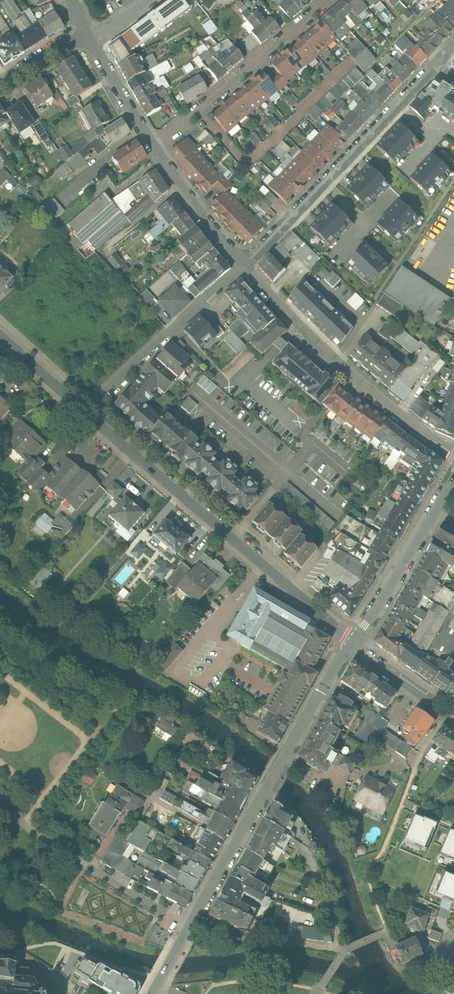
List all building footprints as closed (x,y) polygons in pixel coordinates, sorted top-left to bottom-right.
[(2,3),(9,14),(14,11),(18,8),(13,0),(7,0),(2,3)] [(172,10),(177,21),(196,11),(202,20),(209,16),(195,0),(191,0),(172,10)] [(210,8),(215,0),(205,0),(203,3),(210,8)] [(290,0),(279,0),(283,5),(280,7),(290,19),(300,12),(290,0)] [(300,12),(309,4),(305,0),(290,0),(300,12)] [(343,1),(353,12),(356,16),(367,7),(363,3),(361,0),(344,0),(343,1)] [(343,1),(332,10),(342,21),(348,16),(353,23),(355,21),(358,18),(356,16),(353,12),(343,1)] [(386,8),(381,2),(376,5),(382,11),(386,8)] [(449,2),(437,14),(439,16),(453,30),(453,6),(449,2)] [(51,4),(40,8),(46,18),(55,13),(56,12),(51,4)] [(267,20),(256,7),(250,12),(271,36),(280,29),(270,18),(267,20)] [(31,28),(18,8),(14,11),(20,20),(36,45),(48,38),(39,23),(31,28)] [(250,12),(248,9),(244,13),(242,14),(256,30),(252,33),(260,43),(261,44),(271,36),(250,12)] [(151,21),(150,22),(153,27),(154,27),(163,43),(183,31),(177,21),(172,10),(171,10),(151,21)] [(342,21),(332,10),(322,19),(331,30),(342,21)] [(20,20),(14,11),(9,14),(15,23),(20,20)] [(46,18),(39,23),(48,38),(64,27),(55,13),(46,18)] [(439,16),(425,31),(440,45),(453,30),(439,16)] [(148,17),(132,29),(132,30),(121,37),(122,39),(107,47),(118,66),(136,56),(139,55),(139,56),(163,43),(154,27),(153,27),(150,22),(151,21),(148,17)] [(36,45),(20,20),(15,23),(23,34),(16,39),(25,53),(36,45)] [(335,38),(321,20),(316,24),(318,26),(312,31),(325,46),(335,38)] [(325,46),(312,31),(302,39),(316,55),(326,46),(325,46)] [(440,45),(425,31),(417,39),(423,45),(418,50),(427,58),(440,45)] [(252,33),(235,48),(243,57),(260,43),(252,33)] [(0,43),(0,58),(5,66),(25,53),(16,39),(13,34),(0,43)] [(302,39),(301,38),(296,42),(298,44),(293,48),(305,63),(306,64),(316,56),(302,39)] [(418,50),(409,41),(408,43),(402,38),(395,46),(405,55),(418,67),(427,58),(418,50)] [(360,42),(349,52),(355,60),(366,49),(360,42)] [(243,57),(235,48),(226,55),(235,66),(244,59),(243,57)] [(293,48),(292,48),(287,52),(285,50),(281,54),(295,72),(305,63),(293,48)] [(366,49),(355,60),(365,71),(375,60),(366,49)] [(212,55),(209,51),(204,53),(207,58),(211,64),(212,63),(214,65),(217,63),(213,57),(212,55)] [(136,56),(118,66),(127,83),(159,65),(153,54),(146,58),(149,62),(142,66),(136,56)] [(235,66),(226,55),(225,56),(224,54),(220,58),(217,54),(213,57),(217,63),(227,74),(235,66)] [(295,72),(281,54),(276,58),(278,60),(272,65),(280,74),(285,80),(286,80),(295,72)] [(418,67),(405,55),(397,64),(410,76),(418,67)] [(92,87),(73,57),(56,68),(75,97),(75,98),(77,97),(92,87)] [(397,64),(395,62),(394,64),(396,67),(390,73),(402,84),(410,76),(397,64)] [(227,74),(217,63),(214,65),(209,70),(218,81),(227,74)] [(159,65),(127,83),(133,93),(147,85),(151,83),(147,76),(154,72),(157,77),(163,74),(159,65)] [(364,77),(356,68),(351,72),(360,81),(364,77)] [(201,69),(196,72),(199,77),(202,81),(207,78),(201,69)] [(390,73),(386,69),(378,78),(394,92),(402,84),(390,73)] [(378,78),(371,71),(367,76),(379,86),(373,92),(384,103),(394,92),(378,78)] [(360,81),(351,72),(347,76),(355,85),(360,81)] [(271,82),(264,74),(258,78),(257,76),(252,80),(254,82),(267,98),(277,89),(271,82)] [(285,80),(280,74),(275,78),(283,87),(288,83),(286,80),(285,80)] [(355,85),(347,76),(343,80),(351,89),(355,85)] [(202,81),(199,77),(178,89),(187,104),(197,99),(196,97),(207,90),(202,81)] [(436,77),(410,112),(436,131),(444,121),(453,129),(453,90),(436,77)] [(41,78),(25,88),(37,107),(52,98),(53,97),(49,91),(41,78)] [(283,87),(275,78),(271,82),(277,89),(278,91),(283,87)] [(351,89),(343,80),(338,84),(346,93),(351,89)] [(254,82),(248,87),(247,85),(242,89),(243,90),(256,106),(257,106),(267,98),(254,82)] [(151,91),(147,85),(133,93),(139,103),(153,96),(154,96),(165,89),(164,87),(162,84),(151,91)] [(346,93),(338,84),(334,88),(342,97),(346,93)] [(61,98),(55,88),(49,91),(53,97),(52,98),(55,102),(61,98)] [(342,97),(334,88),(329,92),(338,101),(342,97)] [(384,103),(373,92),(368,97),(358,88),(354,93),(375,113),(384,103)] [(153,96),(139,103),(147,116),(161,108),(156,101),(168,94),(165,89),(154,96),(153,96)] [(243,90),(238,95),(236,93),(232,97),(233,98),(246,114),(256,106),(243,90)] [(354,93),(352,91),(347,95),(359,106),(354,112),(365,123),(375,113),(354,93)] [(338,101),(329,92),(325,96),(333,105),(338,101)] [(333,105),(325,96),(321,100),(329,109),(333,105)] [(75,97),(68,102),(71,108),(80,102),(77,97),(75,98),(75,97)] [(246,114),(233,98),(228,103),(226,101),(221,105),(223,107),(236,122),(246,114)] [(340,99),(330,109),(335,114),(345,104),(340,99)] [(329,109),(321,100),(316,104),(324,113),(329,109)] [(98,102),(83,111),(89,122),(87,123),(91,131),(92,132),(101,127),(109,122),(98,102)] [(34,125),(30,119),(21,104),(5,114),(10,122),(12,120),(20,133),(34,125)] [(324,113),(316,104),(312,109),(320,117),(324,113)] [(0,106),(0,124),(2,127),(10,122),(5,114),(0,106)] [(236,122),(223,107),(213,116),(226,132),(237,123),(236,122)] [(320,117),(312,109),(307,113),(315,121),(320,117)] [(330,109),(325,115),(330,120),(335,114),(330,109)] [(354,112),(343,122),(355,133),(365,123),(354,112)] [(280,124),(272,115),(268,119),(275,128),(280,124)] [(275,128),(268,119),(263,123),(271,132),(275,128)] [(90,143),(93,148),(98,155),(112,144),(130,132),(122,120),(104,131),(104,132),(105,132),(90,143)] [(355,133),(343,122),(335,131),(347,143),(355,133)] [(399,124),(377,147),(396,165),(418,142),(399,124)] [(335,131),(328,125),(320,135),(321,135),(336,150),(339,146),(341,148),(347,143),(335,131)] [(91,131),(83,135),(88,145),(90,143),(105,132),(104,132),(104,131),(101,127),(92,132),(91,131)] [(205,130),(197,139),(201,143),(210,134),(205,130)] [(261,142),(253,133),(248,137),(256,146),(261,142)] [(336,150),(321,135),(320,135),(312,144),(327,158),(329,160),(333,156),(331,154),(336,150)] [(26,147),(19,137),(15,141),(21,150),(26,147)] [(256,146),(248,137),(244,141),(252,150),(256,146)] [(186,139),(171,154),(181,163),(194,150),(195,149),(186,139)] [(291,149),(283,141),(278,145),(287,154),(291,149)] [(137,142),(114,157),(123,173),(138,163),(138,162),(146,157),(137,142)] [(93,148),(90,143),(88,145),(74,156),(69,159),(66,163),(72,171),(86,162),(84,159),(91,154),(89,151),(93,148)] [(312,144),(311,143),(303,152),(304,153),(319,167),(320,169),(324,164),(322,163),(327,158),(312,144)] [(67,145),(58,151),(66,163),(69,159),(74,156),(67,145)] [(287,154),(278,145),(274,150),(283,158),(287,154)] [(181,163),(179,165),(189,174),(203,160),(203,159),(194,150),(181,163)] [(319,167),(304,153),(295,161),(313,178),(317,174),(315,172),(319,167)] [(432,156),(411,179),(430,197),(452,174),(432,156)] [(274,166),(265,157),(261,162),(269,170),(274,166)] [(189,174),(187,176),(191,180),(193,178),(198,183),(212,169),(203,160),(189,174)] [(313,178),(295,161),(287,170),(302,185),(307,180),(309,182),(313,178)] [(370,165),(347,190),(364,205),(369,200),(372,203),(384,190),(381,187),(387,181),(370,165)] [(0,172),(0,182),(3,185),(12,177),(4,168),(0,172)] [(198,183),(196,185),(200,190),(202,188),(207,193),(214,186),(222,178),(221,178),(212,169),(198,183)] [(302,185),(287,170),(279,179),(293,193),(294,194),(298,189),(300,191),(304,187),(302,185)] [(168,190),(155,171),(140,181),(149,193),(155,202),(168,190)] [(36,177),(28,183),(33,188),(40,183),(36,177)] [(222,178),(214,186),(219,190),(227,181),(222,177),(221,178),(222,178)] [(279,179),(278,179),(270,187),(287,204),(291,200),(289,198),(293,193),(279,179)] [(104,194),(67,227),(84,245),(88,241),(121,212),(124,215),(149,193),(140,181),(138,183),(111,201),(104,194)] [(227,181),(219,190),(223,194),(225,192),(226,192),(232,186),(227,181)] [(278,200),(269,191),(265,196),(274,204),(278,200)] [(223,194),(211,206),(216,211),(214,213),(219,218),(221,216),(235,201),(226,192),(225,192),(223,194)] [(149,193),(124,215),(129,220),(132,223),(155,202),(149,193)] [(274,204),(265,196),(261,200),(270,208),(274,204)] [(65,211),(54,198),(46,205),(57,218),(65,211)] [(173,199),(158,212),(161,215),(159,217),(161,220),(157,224),(155,221),(148,227),(150,229),(148,231),(149,233),(154,239),(172,225),(185,214),(173,199)] [(270,208),(261,200),(257,204),(266,213),(270,208)] [(235,201),(221,216),(226,221),(224,223),(228,227),(244,210),(235,201)] [(399,201),(378,225),(396,241),(417,217),(399,201)] [(333,204),(310,227),(327,244),(332,239),(334,241),(346,229),(344,226),(349,220),(333,204)] [(244,210),(228,227),(227,227),(231,231),(233,229),(238,234),(252,219),(253,219),(244,210)] [(121,212),(88,241),(96,250),(129,220),(124,215),(121,212)] [(185,214),(172,225),(178,232),(180,234),(182,237),(195,227),(185,214)] [(252,219),(238,234),(247,243),(262,229),(252,219)] [(182,237),(168,249),(175,257),(184,249),(188,254),(206,239),(195,226),(195,227),(182,237)] [(292,232),(280,244),(288,254),(293,249),(301,241),(292,232)] [(149,233),(145,237),(150,243),(154,239),(149,233)] [(206,239),(188,254),(196,264),(214,249),(206,239)] [(321,260),(301,241),(293,249),(314,269),(321,260)] [(280,244),(258,267),(273,283),(285,270),(280,264),(290,256),(288,254),(280,244)] [(388,267),(366,246),(351,261),(356,266),(353,269),(365,280),(368,277),(374,282),(388,267)] [(214,249),(196,264),(200,269),(204,266),(206,262),(208,265),(207,266),(208,268),(221,257),(214,249)] [(125,264),(117,254),(109,260),(117,270),(125,264)] [(196,283),(193,278),(197,275),(195,272),(191,268),(188,271),(187,271),(178,279),(196,298),(200,294),(219,278),(230,269),(221,257),(208,268),(211,271),(196,283)] [(179,262),(170,270),(178,279),(187,271),(179,262)] [(0,264),(0,293),(5,287),(8,289),(15,281),(7,274),(9,271),(8,271),(9,270),(5,266),(4,267),(0,264)] [(200,269),(196,264),(191,268),(195,272),(200,269)] [(450,302),(401,269),(384,293),(404,307),(433,326),(450,302)] [(333,271),(324,279),(329,284),(337,275),(333,271)] [(337,275),(329,284),(333,288),(342,280),(337,275)] [(256,297),(240,280),(226,294),(241,310),(256,297)] [(328,305),(304,281),(286,299),(310,323),(328,305)] [(140,293),(132,285),(129,287),(137,296),(140,293)] [(176,287),(159,302),(173,318),(190,303),(176,287)] [(159,302),(147,289),(138,297),(150,310),(159,302)] [(356,293),(348,302),(352,306),(360,298),(356,293)] [(404,307),(384,293),(377,304),(397,318),(404,307)] [(256,297),(241,310),(241,311),(238,313),(243,318),(240,321),(238,320),(229,328),(232,332),(233,333),(246,321),(245,320),(262,305),(256,297)] [(360,298),(352,306),(356,310),(364,302),(360,298)] [(262,305),(245,320),(246,321),(233,333),(239,339),(250,329),(250,328),(251,327),(259,335),(276,319),(262,305)] [(352,328),(328,305),(310,323),(334,346),(352,328)] [(213,342),(218,337),(212,331),(199,316),(183,330),(200,349),(204,345),(206,347),(212,341),(213,342)] [(262,355),(273,345),(280,339),(287,332),(276,319),(259,335),(249,344),(262,355)] [(395,330),(385,323),(378,333),(387,340),(390,336),(395,330)] [(212,331),(218,337),(219,338),(224,333),(218,326),(212,331)] [(419,343),(402,330),(400,333),(395,330),(390,336),(416,357),(425,345),(420,341),(419,343)] [(233,333),(232,332),(224,340),(238,354),(243,350),(246,347),(239,339),(233,333)] [(372,371),(387,354),(366,335),(351,353),(372,371)] [(282,352),(288,345),(280,339),(273,345),(282,352)] [(185,346),(180,340),(176,344),(182,349),(185,346)] [(171,344),(165,351),(164,351),(157,360),(177,379),(178,380),(190,367),(185,363),(189,360),(171,344)] [(288,345),(282,352),(272,364),(307,394),(306,394),(320,406),(322,404),(338,387),(339,385),(324,373),(323,375),(311,365),(312,364),(311,364),(307,361),(308,360),(306,359),(302,356),(301,354),(300,355),(297,351),(296,350),(296,351),(288,345)] [(406,369),(398,379),(409,388),(414,382),(416,383),(438,355),(426,345),(425,345),(416,357),(406,369)] [(246,347),(243,350),(251,359),(254,356),(246,347)] [(238,354),(221,371),(229,380),(251,359),(243,350),(238,354)] [(387,354),(372,371),(391,388),(398,379),(406,369),(387,354)] [(157,360),(156,359),(143,375),(158,388),(164,394),(177,379),(157,360)] [(440,359),(433,369),(438,372),(445,363),(440,359)] [(443,367),(437,374),(446,381),(451,383),(453,374),(453,371),(443,367)] [(129,391),(144,404),(146,402),(147,403),(154,394),(153,393),(158,388),(143,375),(129,391)] [(204,375),(198,383),(202,387),(209,379),(204,375)] [(209,379),(202,387),(206,390),(213,382),(209,379)] [(409,388),(398,379),(391,388),(388,392),(402,403),(412,391),(409,388)] [(213,382),(206,390),(210,394),(217,386),(213,382)] [(451,383),(445,400),(447,401),(453,403),(453,384),(451,383)] [(343,391),(338,387),(322,404),(336,416),(337,415),(351,398),(352,397),(344,390),(343,391)] [(144,404),(129,391),(128,391),(116,405),(124,412),(124,415),(127,415),(135,422),(133,424),(147,437),(150,433),(162,420),(144,404)] [(189,397),(181,406),(185,410),(193,401),(189,397)] [(419,397),(410,409),(423,420),(432,407),(429,405),(419,397)] [(351,398),(337,415),(346,422),(346,421),(360,404),(361,403),(357,399),(355,401),(351,398)] [(0,401),(0,420),(11,407),(2,399),(0,401)] [(198,404),(193,401),(185,410),(190,413),(198,404)] [(442,413),(432,407),(423,420),(436,429),(453,436),(453,432),(453,403),(447,401),(442,413)] [(360,404),(346,421),(354,428),(355,427),(369,410),(370,409),(366,405),(364,407),(360,404)] [(369,410),(355,427),(363,434),(364,433),(378,416),(379,415),(375,411),(373,413),(369,410)] [(199,441),(166,414),(162,420),(150,433),(164,444),(163,446),(163,448),(165,450),(167,450),(169,448),(174,452),(172,455),(181,462),(185,457),(196,444),(199,441)] [(378,416),(364,433),(372,440),(374,438),(388,421),(383,417),(382,420),(378,416)] [(406,435),(388,421),(374,438),(381,444),(383,441),(395,450),(406,435)] [(16,451),(32,433),(21,422),(13,431),(5,440),(16,451)] [(321,426),(314,434),(319,437),(325,429),(321,426)] [(9,427),(0,436),(5,440),(13,431),(9,427)] [(325,429),(319,437),(323,441),(330,433),(325,429)] [(32,433),(16,451),(28,462),(19,472),(25,477),(26,475),(31,480),(32,479),(41,469),(45,464),(35,455),(45,444),(32,433)] [(425,449),(406,435),(395,450),(391,456),(397,460),(401,454),(404,457),(401,460),(412,468),(425,449)] [(342,443),(337,440),(331,448),(335,451),(342,443)] [(350,450),(342,443),(335,451),(343,458),(350,450)] [(200,448),(196,444),(185,457),(189,460),(186,464),(198,475),(202,471),(206,475),(217,462),(213,459),(216,454),(204,444),(200,448)] [(417,471),(442,461),(425,449),(412,468),(417,471)] [(350,450),(343,458),(348,462),(354,454),(350,450)] [(53,492),(76,467),(66,458),(66,457),(54,470),(55,471),(50,477),(43,483),(44,484),(53,492)] [(221,465),(217,462),(206,475),(210,478),(206,482),(219,493),(222,489),(227,492),(237,480),(233,476),(237,472),(224,461),(221,465)] [(442,461),(417,471),(413,477),(428,486),(442,461)] [(76,467),(53,492),(63,501),(64,499),(87,474),(85,472),(84,473),(81,469),(80,470),(76,467)] [(41,469),(32,479),(41,487),(44,484),(43,483),(50,477),(41,469)] [(87,474),(64,499),(76,509),(76,510),(77,509),(76,509),(87,497),(88,498),(99,486),(100,485),(99,485),(87,474)] [(428,486),(413,477),(408,486),(406,485),(400,495),(417,505),(428,486)] [(241,483),(237,480),(227,492),(231,496),(227,500),(240,511),(243,507),(247,510),(258,498),(254,494),(257,490),(245,479),(241,483)] [(114,482),(105,491),(114,499),(117,496),(118,497),(124,490),(114,482)] [(336,523),(288,482),(281,491),(328,532),(336,523)] [(400,495),(395,505),(388,501),(382,509),(407,522),(417,505),(400,495)] [(125,498),(122,501),(118,497),(117,496),(114,499),(113,501),(118,506),(116,509),(115,509),(112,512),(112,513),(109,516),(109,517),(116,523),(113,525),(118,530),(117,531),(128,540),(134,533),(131,530),(132,529),(135,526),(135,525),(138,522),(139,521),(138,521),(141,518),(142,518),(142,517),(144,514),(145,514),(144,513),(141,511),(142,511),(141,510),(138,508),(142,503),(137,498),(132,503),(130,501),(130,500),(129,500),(126,498),(126,497),(125,497),(125,498)] [(270,537),(286,518),(280,513),(281,512),(276,508),(275,509),(269,504),(253,522),(270,537)] [(407,522),(382,509),(373,525),(381,530),(397,539),(407,522)] [(55,523),(45,514),(37,523),(47,532),(51,528),(55,523)] [(61,516),(55,523),(51,528),(62,539),(73,527),(61,516)] [(378,535),(347,516),(335,531),(340,534),(385,560),(397,539),(381,530),(378,535)] [(286,518),(270,537),(287,551),(292,545),(300,536),(303,533),(296,528),(298,526),(293,522),(292,524),(286,518)] [(172,527),(166,522),(154,536),(155,538),(154,539),(159,543),(159,547),(157,548),(159,551),(164,553),(164,552),(168,550),(173,555),(174,554),(176,555),(188,540),(183,536),(177,530),(173,527),(172,526),(172,527)] [(443,523),(433,540),(453,552),(453,529),(443,523)] [(385,560),(340,534),(329,547),(332,549),(331,551),(327,550),(321,560),(332,562),(339,552),(339,553),(376,574),(385,560)] [(292,545),(310,560),(317,551),(311,545),(312,544),(308,540),(306,541),(300,536),(292,545)] [(433,540),(426,553),(448,565),(453,569),(453,570),(453,552),(433,540)] [(145,547),(139,543),(136,547),(141,551),(145,547)] [(310,560),(292,545),(287,551),(284,554),(302,569),(310,560)] [(376,574),(339,553),(332,562),(319,577),(335,589),(333,591),(318,579),(312,586),(350,619),(376,574)] [(448,565),(426,553),(416,570),(437,583),(448,565)] [(197,565),(192,571),(183,563),(181,566),(190,573),(180,585),(180,586),(178,588),(197,604),(211,587),(216,592),(230,576),(204,554),(195,564),(197,565)] [(182,563),(166,582),(176,591),(178,588),(180,586),(180,585),(190,573),(181,566),(183,563),(182,563)] [(43,566),(33,578),(44,588),(54,576),(43,566)] [(172,571),(167,566),(164,570),(169,574),(172,571)] [(443,586),(437,583),(416,570),(406,587),(433,603),(449,613),(453,605),(453,593),(443,586)] [(395,605),(413,615),(423,621),(433,603),(406,587),(395,605)] [(283,673),(310,689),(318,675),(312,671),(331,639),(314,629),(314,630),(308,626),(310,623),(255,591),(237,622),(246,627),(238,641),(284,667),(281,672),(283,673)] [(76,604),(66,615),(72,620),(81,609),(76,604)] [(413,615),(395,605),(389,617),(406,627),(413,615)] [(448,670),(453,661),(449,659),(453,651),(453,605),(449,613),(425,656),(438,664),(448,670)] [(382,630),(407,647),(410,643),(415,634),(406,629),(407,627),(406,627),(389,617),(382,630)] [(407,647),(382,630),(374,643),(398,660),(407,647)] [(173,642),(161,657),(171,665),(184,650),(173,642)] [(419,655),(407,647),(398,660),(414,671),(425,656),(420,653),(419,655)] [(427,680),(438,664),(425,656),(414,671),(427,680)] [(171,665),(161,657),(153,666),(163,674),(171,665)] [(427,680),(446,693),(453,682),(453,674),(448,670),(438,664),(427,680)] [(355,665),(351,666),(341,682),(355,691),(367,673),(355,665)] [(310,689),(283,673),(277,685),(279,686),(272,698),(270,697),(263,708),(269,712),(269,713),(289,725),(310,689)] [(382,684),(367,673),(355,691),(358,694),(369,701),(382,684)] [(446,693),(453,699),(453,682),(446,693)] [(397,694),(382,684),(369,701),(370,702),(373,698),(375,700),(374,701),(386,709),(397,694)] [(339,697),(336,695),(334,699),(332,698),(319,721),(339,732),(343,725),(349,728),(358,713),(356,711),(358,707),(353,704),(340,696),(339,697)] [(259,705),(252,717),(259,721),(262,716),(266,718),(269,713),(269,712),(263,708),(259,705)] [(427,718),(416,710),(411,707),(406,715),(410,718),(404,727),(411,733),(407,738),(417,745),(433,722),(432,722),(432,721),(431,720),(430,719),(429,718),(428,718),(427,718)] [(177,719),(166,712),(165,713),(162,711),(158,717),(161,719),(173,726),(174,725),(177,719)] [(289,725),(269,713),(266,718),(258,733),(271,740),(271,741),(276,744),(277,743),(278,744),(289,725)] [(388,722),(379,715),(372,726),(383,732),(388,722)] [(173,726),(161,719),(156,727),(175,738),(180,730),(174,726),(175,725),(174,725),(173,726)] [(339,732),(319,721),(310,738),(329,749),(333,741),(335,742),(340,733),(339,732)] [(443,726),(433,740),(438,743),(442,746),(445,748),(453,735),(453,734),(443,726)] [(439,757),(443,760),(446,756),(445,755),(447,752),(453,757),(453,735),(445,748),(444,750),(439,757)] [(329,749),(310,738),(299,756),(309,762),(307,764),(315,769),(316,768),(320,770),(321,768),(326,772),(337,753),(329,749)] [(413,749),(403,742),(396,752),(406,759),(413,749)] [(442,746),(438,743),(430,754),(433,756),(438,759),(439,757),(444,750),(440,748),(442,746)] [(355,762),(343,756),(338,766),(349,773),(355,762)] [(248,771),(231,762),(221,780),(223,781),(249,796),(258,780),(247,774),(248,773),(248,771)] [(88,770),(82,778),(89,784),(96,776),(88,770)] [(192,770),(186,780),(195,785),(201,776),(192,770)] [(394,790),(368,777),(356,800),(382,813),(394,790)] [(219,787),(213,783),(212,786),(200,779),(196,786),(195,786),(240,812),(249,796),(223,781),(219,787)] [(240,812),(195,786),(196,786),(189,782),(184,790),(189,793),(189,794),(203,801),(215,808),(213,811),(212,812),(233,824),(240,812)] [(177,799),(164,792),(160,798),(173,806),(177,799)] [(213,811),(180,793),(177,799),(173,806),(227,836),(233,824),(212,812),(213,811)] [(128,804),(112,794),(105,804),(106,805),(99,816),(96,814),(90,824),(99,830),(100,828),(108,833),(121,814),(121,815),(126,807),(128,804)] [(145,801),(134,794),(128,804),(126,807),(138,814),(145,801)] [(283,809),(274,803),(269,811),(268,811),(263,821),(284,832),(287,828),(290,830),(294,824),(290,822),(292,818),(281,811),(283,809)] [(404,841),(427,851),(438,824),(415,815),(404,841)] [(284,832),(263,821),(255,836),(272,845),(276,847),(282,852),(291,837),(284,833),(284,832)] [(172,840),(140,822),(128,843),(130,844),(143,852),(143,851),(144,852),(150,841),(166,850),(168,846),(172,840)] [(224,841),(201,828),(196,837),(201,840),(200,843),(217,853),(224,841)] [(450,830),(439,856),(453,863),(453,831),(450,830)] [(116,836),(100,861),(116,871),(125,857),(123,856),(130,844),(128,843),(116,836)] [(255,836),(246,851),(263,861),(265,858),(269,850),(272,845),(255,836)] [(301,844),(291,837),(282,852),(293,858),(301,844)] [(194,852),(172,840),(168,846),(191,859),(189,862),(207,871),(212,862),(194,852)] [(217,853),(200,843),(194,852),(212,862),(217,853)] [(279,856),(269,850),(265,858),(267,860),(266,861),(268,863),(269,861),(274,864),(279,856)] [(263,861),(246,851),(237,867),(254,877),(259,868),(263,861)] [(163,869),(147,860),(143,868),(144,869),(149,871),(161,878),(164,872),(162,871),(163,869)] [(273,867),(263,861),(259,868),(269,874),(273,867)] [(132,862),(124,876),(130,879),(133,874),(138,865),(132,862)] [(207,871),(189,862),(186,868),(183,866),(180,872),(200,883),(207,871)] [(200,883),(180,872),(166,864),(163,869),(162,871),(164,872),(174,877),(173,880),(177,882),(175,885),(193,895),(200,883)] [(143,868),(138,865),(133,874),(139,878),(144,869),(143,868)] [(254,877),(237,867),(231,877),(248,887),(252,880),(254,877)] [(167,897),(175,885),(161,878),(149,871),(146,878),(151,881),(147,888),(167,897)] [(444,871),(434,894),(453,903),(453,876),(444,871)] [(248,887),(231,877),(225,889),(242,899),(245,894),(248,887)] [(269,889),(252,880),(248,887),(265,896),(269,889)] [(175,885),(167,897),(185,907),(192,895),(193,896),(193,895),(175,885)] [(265,896),(248,887),(245,894),(261,904),(265,896)] [(242,899),(225,889),(217,902),(247,916),(250,908),(239,903),(242,899)] [(270,898),(265,896),(261,904),(265,906),(270,898)] [(247,916),(217,902),(209,916),(239,929),(247,930),(253,919),(252,918),(247,916)] [(436,918),(439,910),(429,906),(427,915),(428,915),(436,918)] [(250,908),(247,916),(252,918),(256,911),(250,908)] [(427,915),(411,909),(406,925),(409,926),(408,928),(413,930),(412,932),(414,933),(415,930),(420,932),(420,929),(423,930),(428,915),(427,915)] [(329,930),(296,925),(295,938),(331,943),(329,930)] [(443,933),(432,928),(429,936),(440,941),(443,933)] [(415,939),(395,947),(402,964),(423,955),(416,939),(415,939)] [(0,961),(0,993),(48,993),(46,992),(40,991),(38,990),(38,986),(41,984),(41,983),(37,983),(35,980),(36,977),(34,976),(32,979),(29,978),(29,970),(31,969),(30,967),(28,968),(16,967),(16,965),(19,963),(19,962),(17,963),(3,961),(4,959),(1,958),(1,961),(0,961)] [(432,961),(422,975),(428,979),(438,965),(432,961)] [(123,982),(112,975),(104,991),(109,993),(139,993),(138,990),(132,987),(135,982),(126,977),(123,982)]
